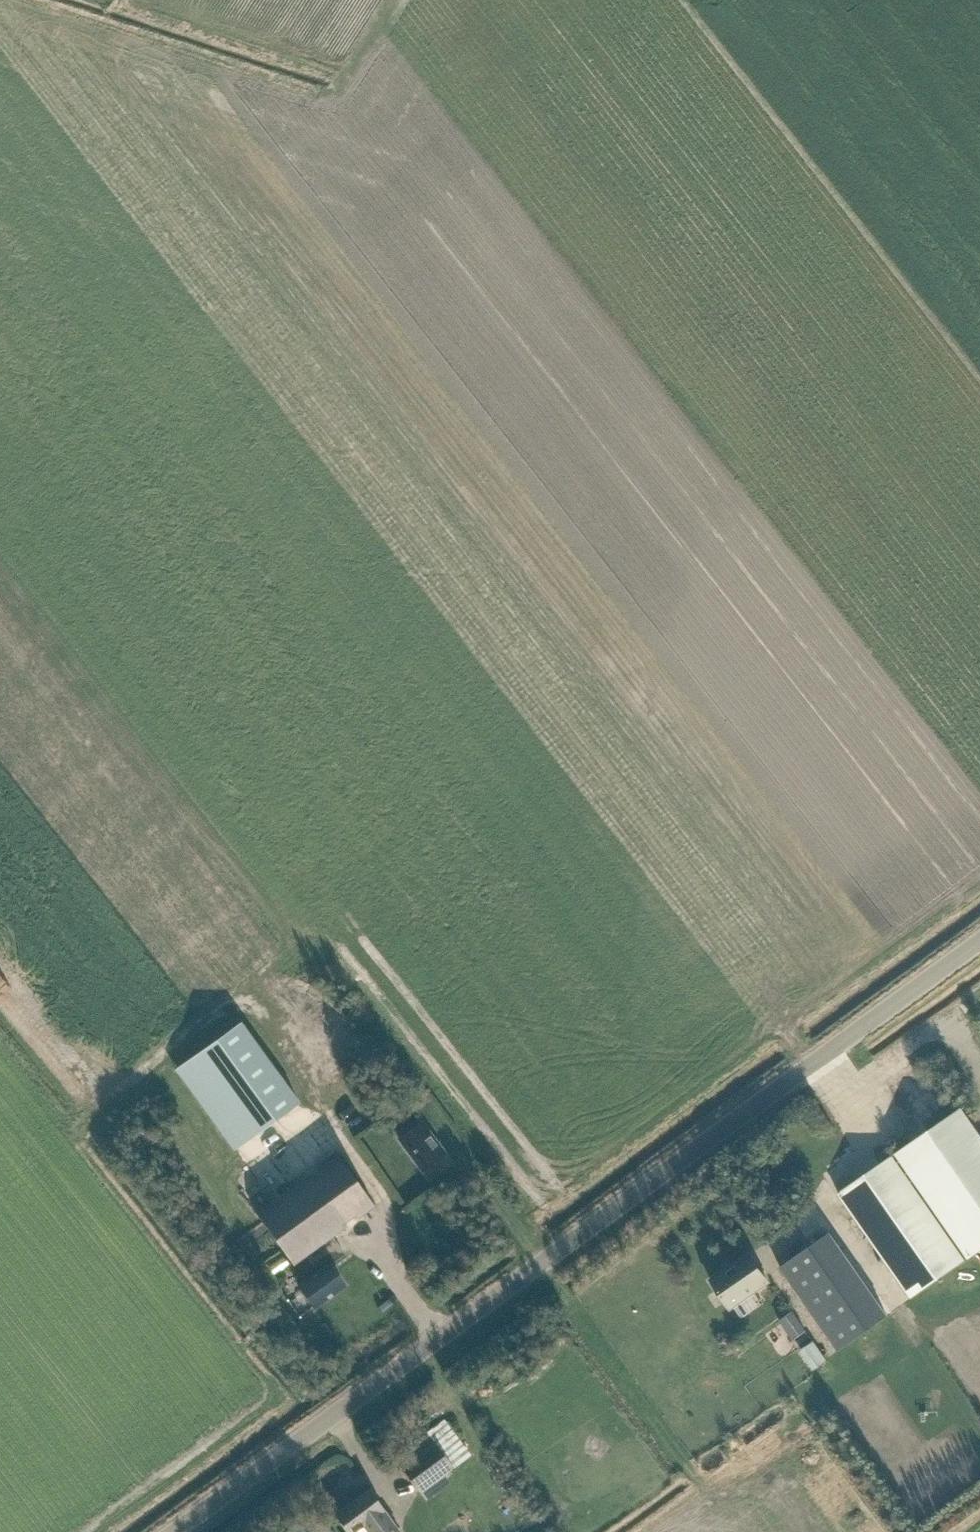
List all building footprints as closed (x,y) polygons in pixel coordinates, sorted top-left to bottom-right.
[(299,1101),(241,1019),(192,1054),(250,1136),(299,1101)] [(922,1190),(970,1257),(979,1250),(979,1133),(962,1107),(897,1153),(910,1171),(922,1190)] [(399,1138),(423,1170),(445,1154),(421,1121),(399,1138)] [(328,1262),(330,1264),(344,1253),(332,1236),(343,1228),(341,1225),(355,1215),(357,1218),(374,1206),(336,1153),(318,1167),(320,1170),(308,1179),(305,1176),(255,1213),(293,1265),(304,1279),(328,1262)] [(922,1190),(910,1171),(906,1174),(893,1155),(838,1194),(910,1298),(966,1259),(919,1192),(922,1190)] [(829,1233),(779,1267),(837,1349),(886,1315),(829,1233)] [(748,1252),(708,1277),(726,1305),(765,1279),(748,1252)] [(328,1262),(304,1279),(297,1285),(313,1307),(344,1284),(330,1264),(328,1262)] [(793,1310),(782,1318),(795,1338),(807,1331),(793,1310)] [(814,1341),(802,1349),(816,1369),(827,1361),(814,1341)] [(442,1418),(392,1455),(420,1492),(454,1467),(453,1466),(469,1454),(442,1418)] [(333,1512),(347,1531),(348,1531),(351,1530),(352,1531),(395,1531),(379,1509),(381,1508),(367,1488),(333,1512)]
